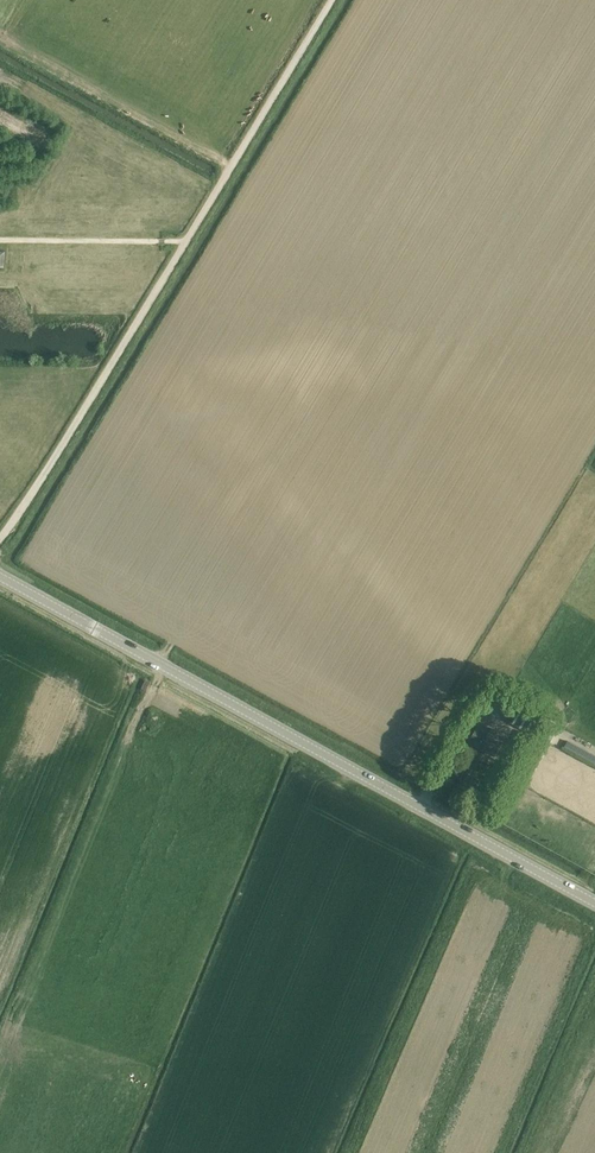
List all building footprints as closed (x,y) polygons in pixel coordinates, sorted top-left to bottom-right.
[(535,701),(544,704),(547,695),(538,692),(535,701)] [(479,725),(475,731),(469,742),(494,755),(504,736),(491,729),(490,731),(479,725)] [(532,752),(543,757),(554,735),(544,730),(532,752)]
